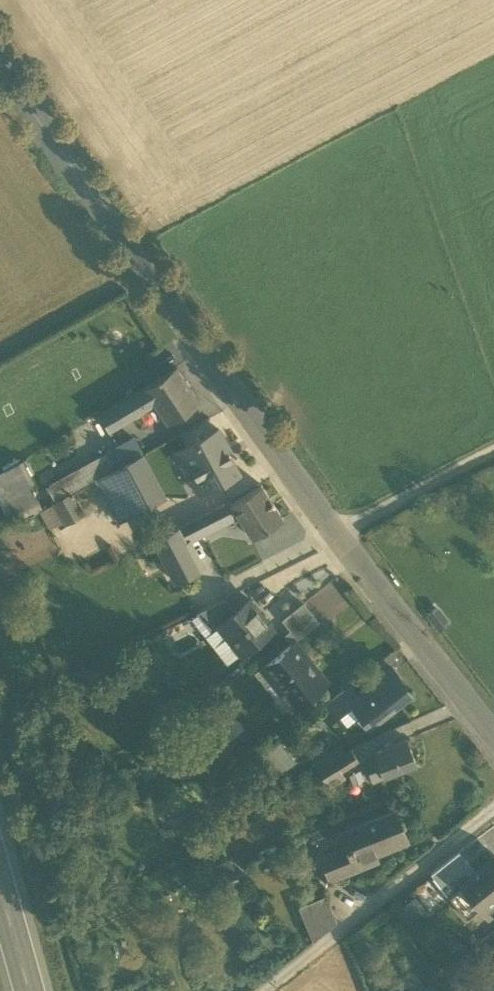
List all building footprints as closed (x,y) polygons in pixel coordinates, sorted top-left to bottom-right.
[(153,403),(164,422),(167,420),(197,401),(177,368),(144,388),(153,403)] [(100,416),(109,430),(153,403),(144,388),(100,416)] [(191,480),(199,493),(237,472),(225,450),(229,448),(218,428),(182,448),(193,469),(197,476),(191,480)] [(115,468),(140,455),(131,438),(106,452),(115,468)] [(184,473),(193,469),(182,448),(173,453),(184,473)] [(97,478),(115,468),(106,452),(45,485),(54,502),(74,491),(97,478)] [(97,478),(119,519),(162,496),(140,455),(115,468),(97,478)] [(0,472),(0,504),(8,517),(39,500),(27,478),(33,475),(24,459),(0,472)] [(237,514),(252,537),(283,518),(261,484),(232,502),(230,503),(237,514)] [(54,502),(65,520),(84,510),(74,491),(54,502)] [(230,500),(192,519),(200,534),(217,526),(216,524),(237,514),(230,503),(232,502),(230,500)] [(192,519),(178,526),(186,542),(200,534),(192,519)] [(200,569),(186,542),(178,526),(153,539),(175,582),(200,569)] [(196,613),(211,632),(219,625),(218,625),(235,611),(225,598),(196,613)] [(227,635),(240,653),(272,628),(270,626),(270,624),(265,617),(263,617),(250,600),(235,611),(218,625),(219,625),(227,635)] [(289,630),(296,639),(318,622),(302,603),(281,620),(289,630)] [(427,614),(439,630),(447,624),(435,608),(427,614)] [(205,636),(213,646),(227,635),(219,625),(211,632),(205,636)] [(240,653),(227,635),(213,646),(227,664),(240,653)] [(278,680),(298,705),(328,681),(317,666),(312,670),(291,643),(260,667),(273,684),(278,680)] [(370,723),(371,725),(409,695),(400,684),(403,682),(392,667),(357,694),(349,700),(350,702),(361,715),(363,713),(371,723),(370,723)] [(329,717),(330,718),(337,713),(340,711),(340,710),(350,702),(349,700),(357,694),(350,684),(322,707),(329,716),(329,717)] [(347,726),(361,715),(350,702),(340,710),(340,711),(337,713),(347,726)] [(375,751),(376,755),(384,776),(416,763),(407,739),(375,751)] [(279,740),(259,756),(276,777),(296,761),(279,740)] [(330,761),(337,772),(355,761),(348,750),(330,761)] [(373,780),(384,776),(376,755),(365,759),(373,780)] [(347,845),(335,850),(344,871),(377,858),(374,851),(406,838),(394,810),(341,831),(347,845)] [(330,877),(344,871),(335,850),(321,855),(330,877)] [(449,880),(457,890),(462,885),(461,884),(476,872),(458,850),(430,873),(441,886),(449,880)] [(462,885),(480,907),(490,919),(492,918),(484,909),(493,901),(493,859),(487,865),(486,864),(476,872),(461,884),(462,885)] [(441,886),(449,896),(457,890),(449,880),(441,886)] [(467,918),(480,907),(462,885),(457,890),(449,896),(467,918)] [(401,905),(415,922),(429,911),(414,893),(401,905)] [(298,906),(312,940),(336,921),(326,894),(307,902),(298,906)] [(493,987),(493,960),(493,961),(491,960),(488,963),(489,965),(481,971),(493,987)]
